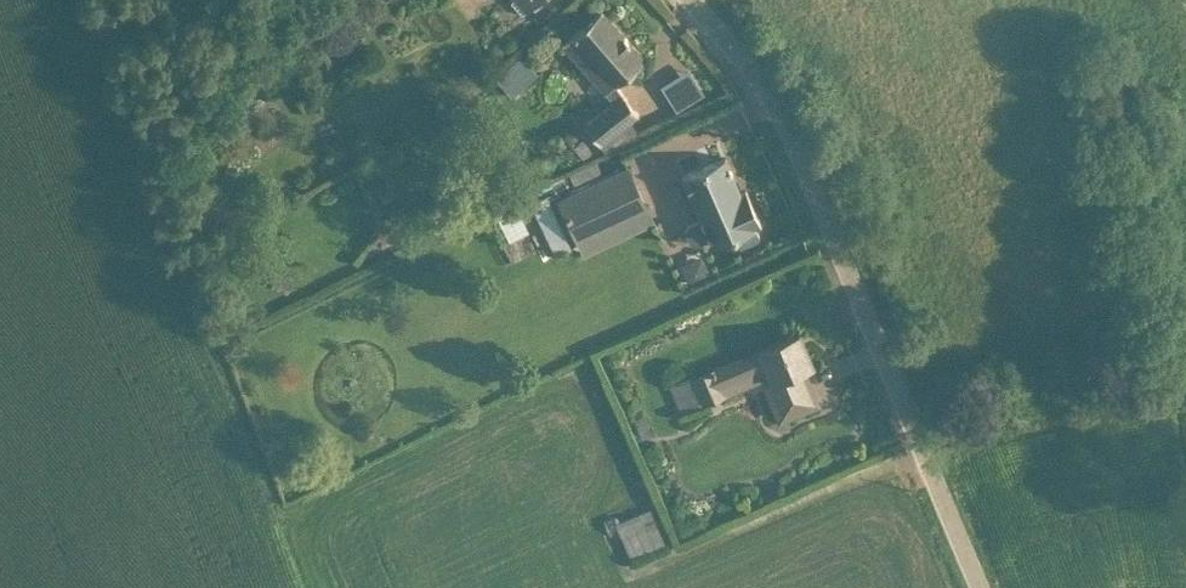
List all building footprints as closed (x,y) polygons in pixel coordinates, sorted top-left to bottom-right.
[(543,0),(516,0),(528,14),(543,0)] [(604,92),(644,57),(603,10),(563,46),(604,92)] [(608,150),(644,121),(628,102),(592,131),(608,150)] [(708,246),(760,225),(746,190),(739,192),(725,157),(680,175),(708,246)] [(657,225),(632,169),(563,199),(588,255),(657,225)] [(494,243),(514,232),(504,212),(483,223),(494,243)] [(667,264),(672,279),(686,274),(681,259),(667,264)] [(814,367),(800,333),(713,369),(725,399),(761,384),(778,424),(820,407),(805,370),(814,367)] [(655,546),(638,503),(602,517),(626,578),(659,566),(651,547),(655,546)]
